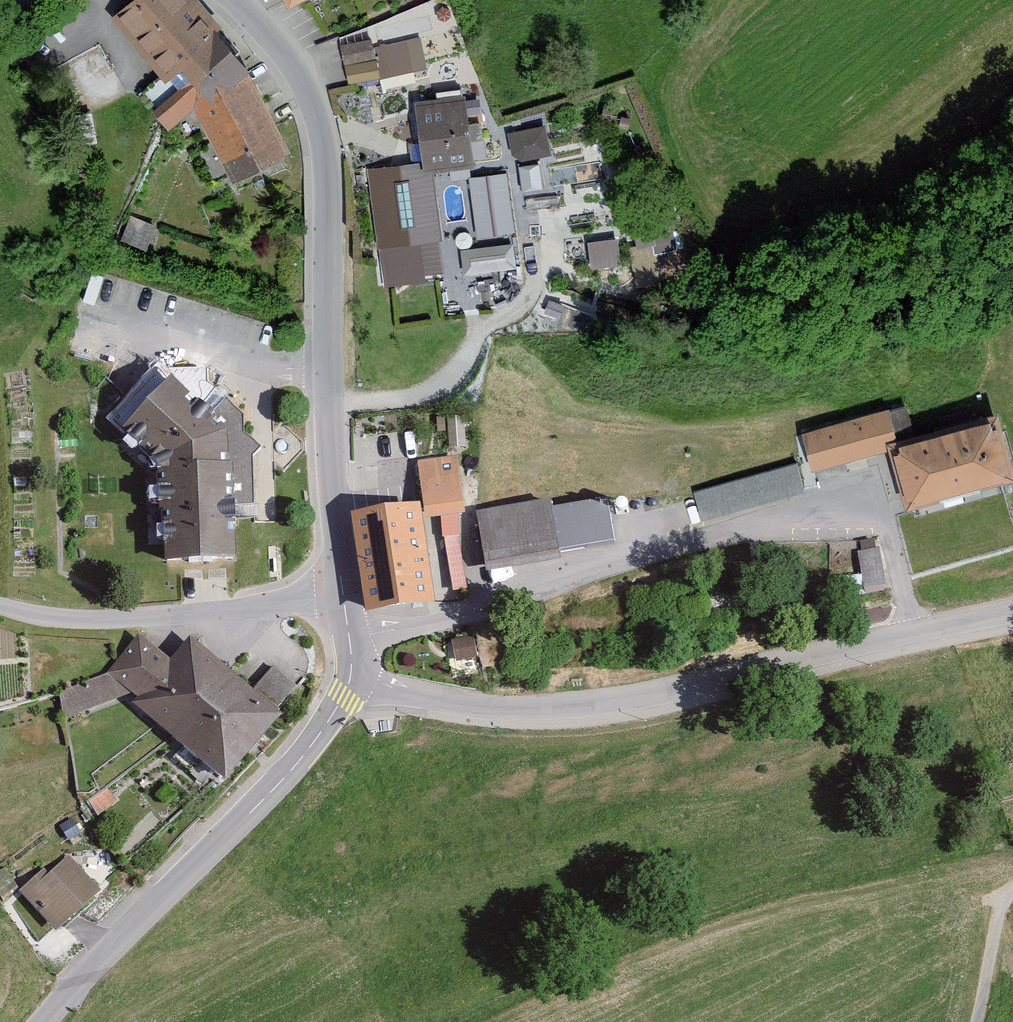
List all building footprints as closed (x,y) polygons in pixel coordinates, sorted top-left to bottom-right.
[(185,111),(220,181),(279,152),(240,71),(207,34),(214,28),(190,0),(122,0),(101,18),(153,78),(130,99),(160,133),(185,111)] [(404,41),(372,49),(380,78),(412,70),(404,41)] [(370,80),(363,42),(334,48),(342,86),(370,80)] [(470,154),(463,93),(420,97),(427,159),(470,154)] [(517,159),(554,150),(547,120),(510,129),(517,159)] [(437,232),(428,161),(371,168),(380,240),(437,232)] [(150,228),(127,219),(118,244),(141,252),(150,228)] [(612,239),(584,243),(588,268),(616,264),(612,239)] [(519,241),(462,243),(463,270),(520,268),(519,241)] [(163,365),(163,378),(119,428),(154,459),(157,559),(231,557),(229,499),(258,499),(257,453),(267,441),(249,428),(249,409),(213,378),(212,363),(163,365)] [(887,406),(886,403),(799,426),(809,464),(881,446),(878,435),(912,425),(906,401),(887,406)] [(1011,468),(994,405),(894,432),(896,439),(890,440),(905,496),(1011,468)] [(461,455),(422,459),(428,516),(467,512),(461,455)] [(804,488),(796,461),(694,489),(702,515),(804,488)] [(410,484),(378,488),(381,505),(412,501),(410,484)] [(615,541),(607,493),(556,501),(555,498),(479,510),(489,570),(566,558),(564,550),(615,541)] [(432,603),(420,503),(354,511),(366,611),(432,603)] [(886,582),(879,547),(857,551),(865,586),(886,582)] [(459,659),(481,652),(475,632),(453,638),(459,659)] [(71,714),(135,689),(143,696),(140,699),(228,773),(278,713),(190,640),(171,662),(141,638),(112,673),(62,692),(71,714)] [(301,683),(278,663),(257,688),(279,708),(301,683)] [(92,892),(62,857),(42,874),(38,869),(11,893),(45,932),(92,892)]
